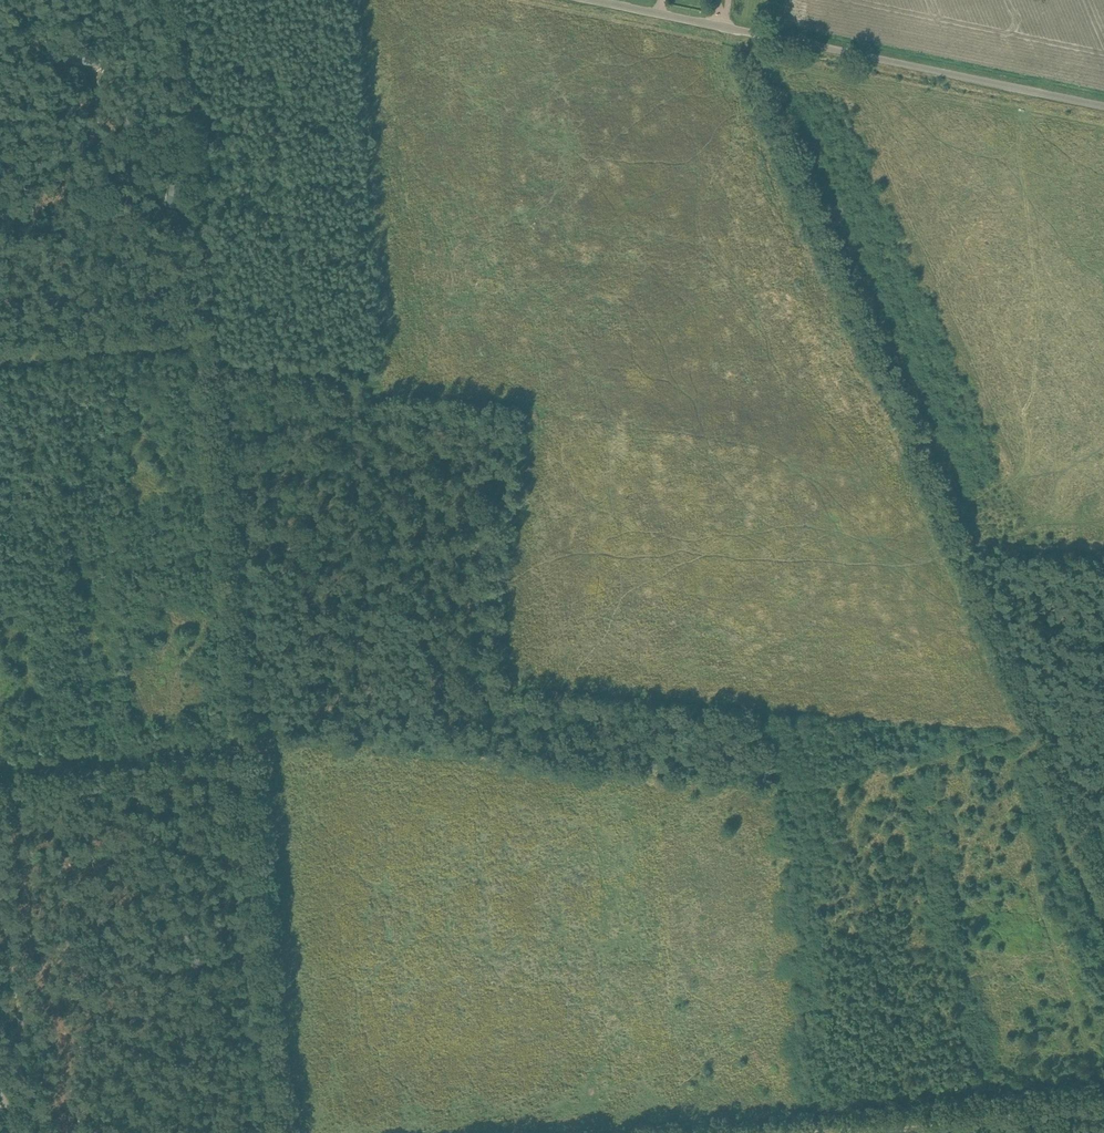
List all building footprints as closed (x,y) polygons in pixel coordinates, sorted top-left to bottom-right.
[(15,17),(30,16),(30,7),(15,8),(15,17)] [(75,39),(74,33),(61,35),(62,41),(75,39)] [(84,56),(84,63),(102,65),(103,57),(84,56)] [(100,198),(96,193),(86,200),(90,205),(100,198)]
